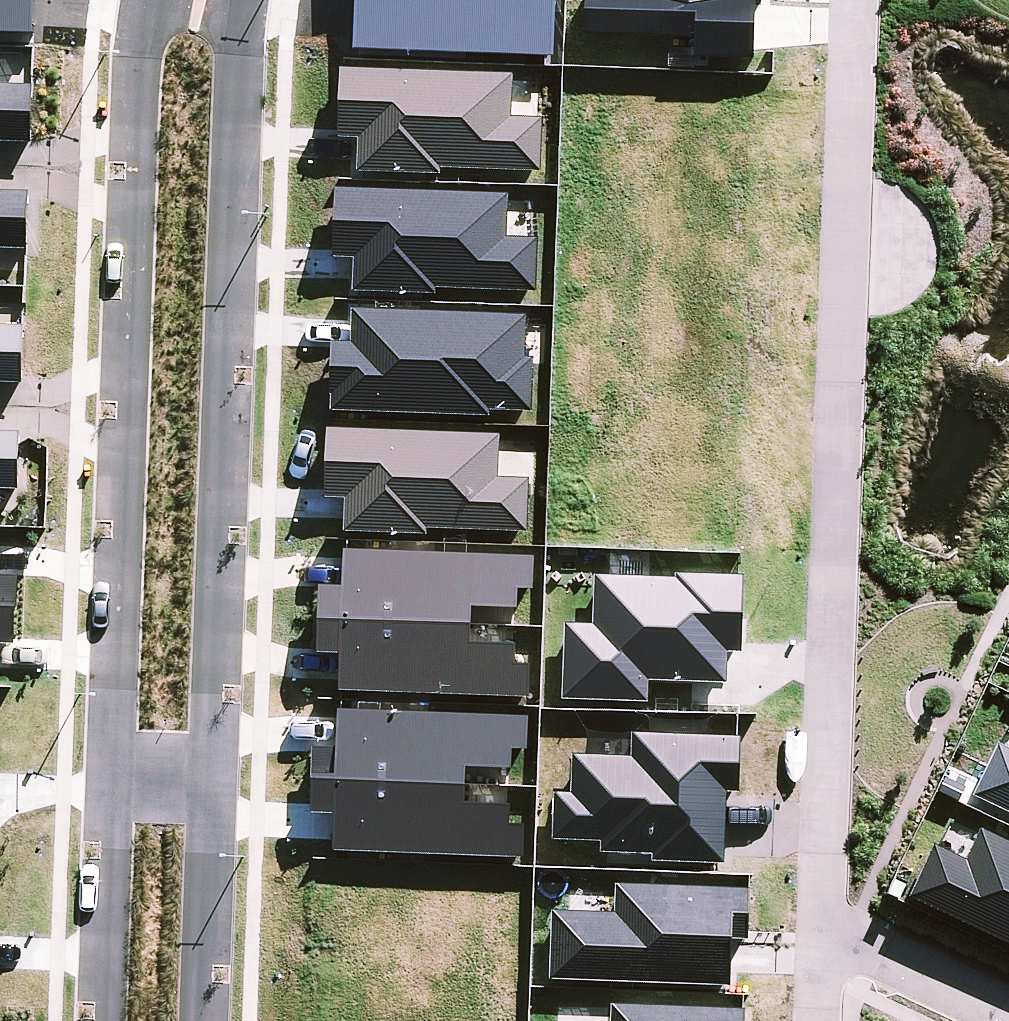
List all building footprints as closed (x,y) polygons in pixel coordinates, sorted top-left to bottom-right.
[(585,33),(688,36),(688,57),(756,58),(757,0),(586,0),(585,33)] [(511,69),(339,67),(338,135),(357,135),(357,169),(540,171),(541,116),(511,115),(511,69)] [(30,141),(32,84),(0,83),(0,140),(30,141)] [(507,191),(334,188),(333,254),(353,254),(352,287),(536,290),(537,236),(506,235),(507,191)] [(27,247),(29,190),(0,189),(0,247),(27,247)] [(351,309),(350,338),(330,338),(330,409),(529,411),(530,310),(351,309)] [(0,322),(0,380),(23,381),(25,323),(0,322)] [(345,528),(527,531),(528,476),(498,476),(499,430),(325,427),(324,495),(345,495),(345,528)] [(19,487),(21,429),(0,428),(0,487),(19,487)] [(532,554),(343,547),(341,583),(319,582),(316,649),(339,650),(337,688),(528,695),(530,641),(470,639),(471,604),(530,607),(532,554)] [(14,641),(16,573),(0,573),(0,640),(14,641)] [(727,646),(741,647),(741,574),(593,573),(592,621),(563,621),(562,699),(647,699),(647,679),(727,679),(727,646)] [(528,713),(336,706),(335,743),(312,742),(310,810),(332,811),(331,848),(523,855),(525,801),(465,799),(466,765),(526,767),(528,713)] [(552,789),(552,838),(602,839),(602,856),(725,858),(725,791),(738,791),(739,731),(613,730),(612,751),(570,751),(570,789),(552,789)] [(997,740),(971,791),(1008,810),(1008,746),(997,740)] [(978,827),(964,856),(934,842),(910,892),(1008,939),(1008,841),(978,827)] [(550,907),(547,976),(730,985),(732,932),(744,932),(746,888),(614,882),(613,910),(550,907)] [(744,1006),(608,1002),(607,1020),(743,1020),(744,1006)]
